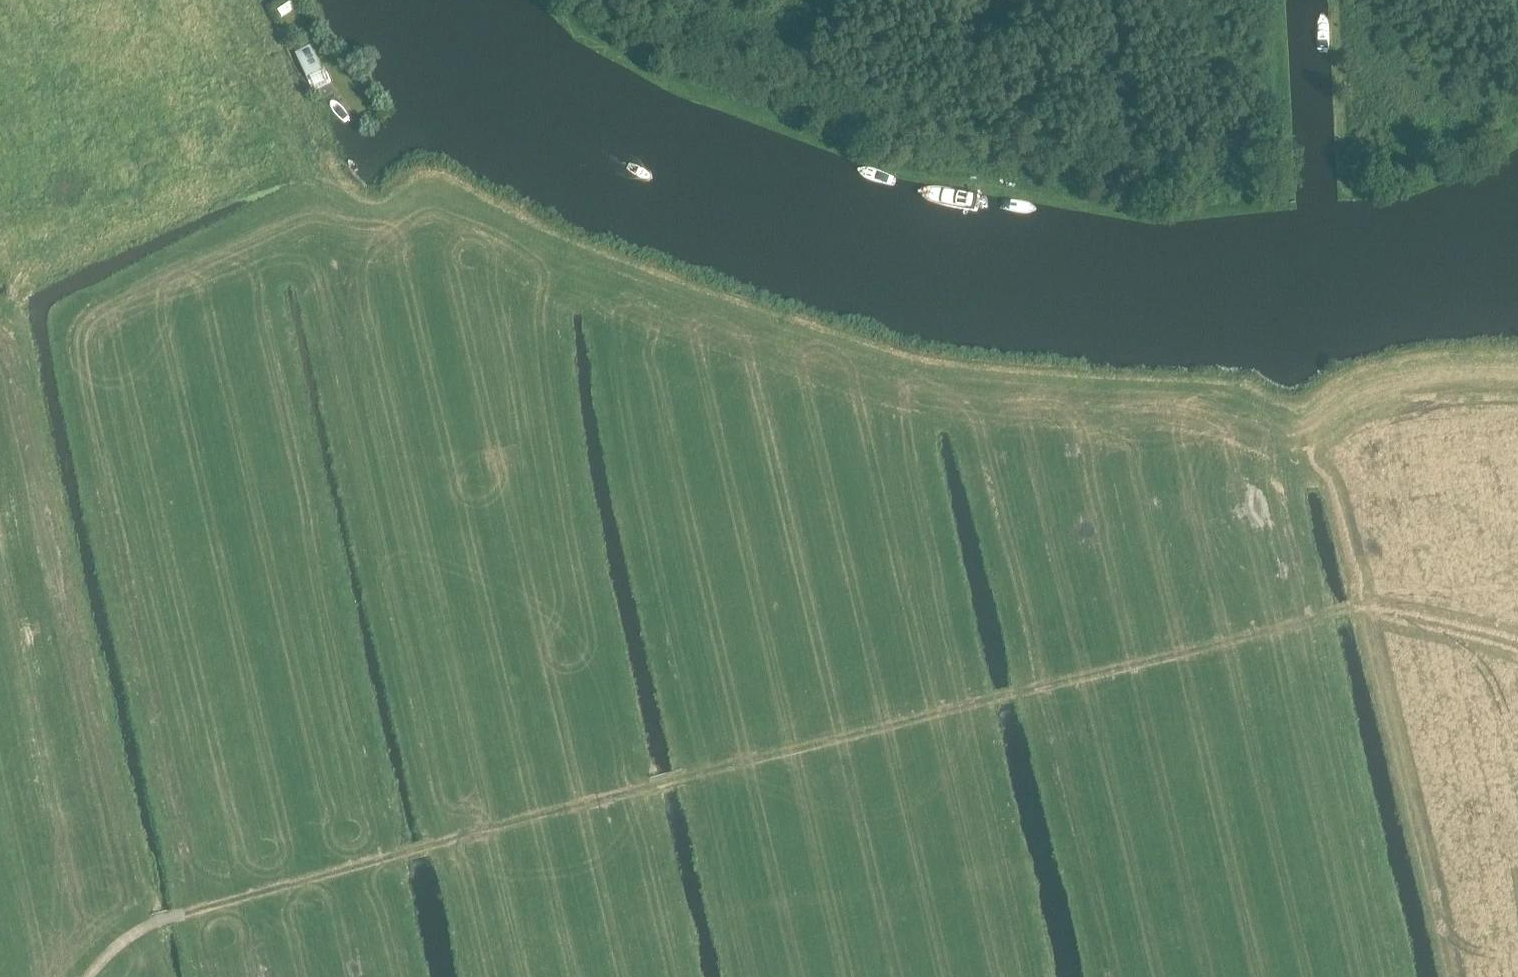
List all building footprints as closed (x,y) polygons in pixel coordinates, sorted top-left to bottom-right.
[(309,46),(294,53),(306,77),(320,69),(309,46)]
